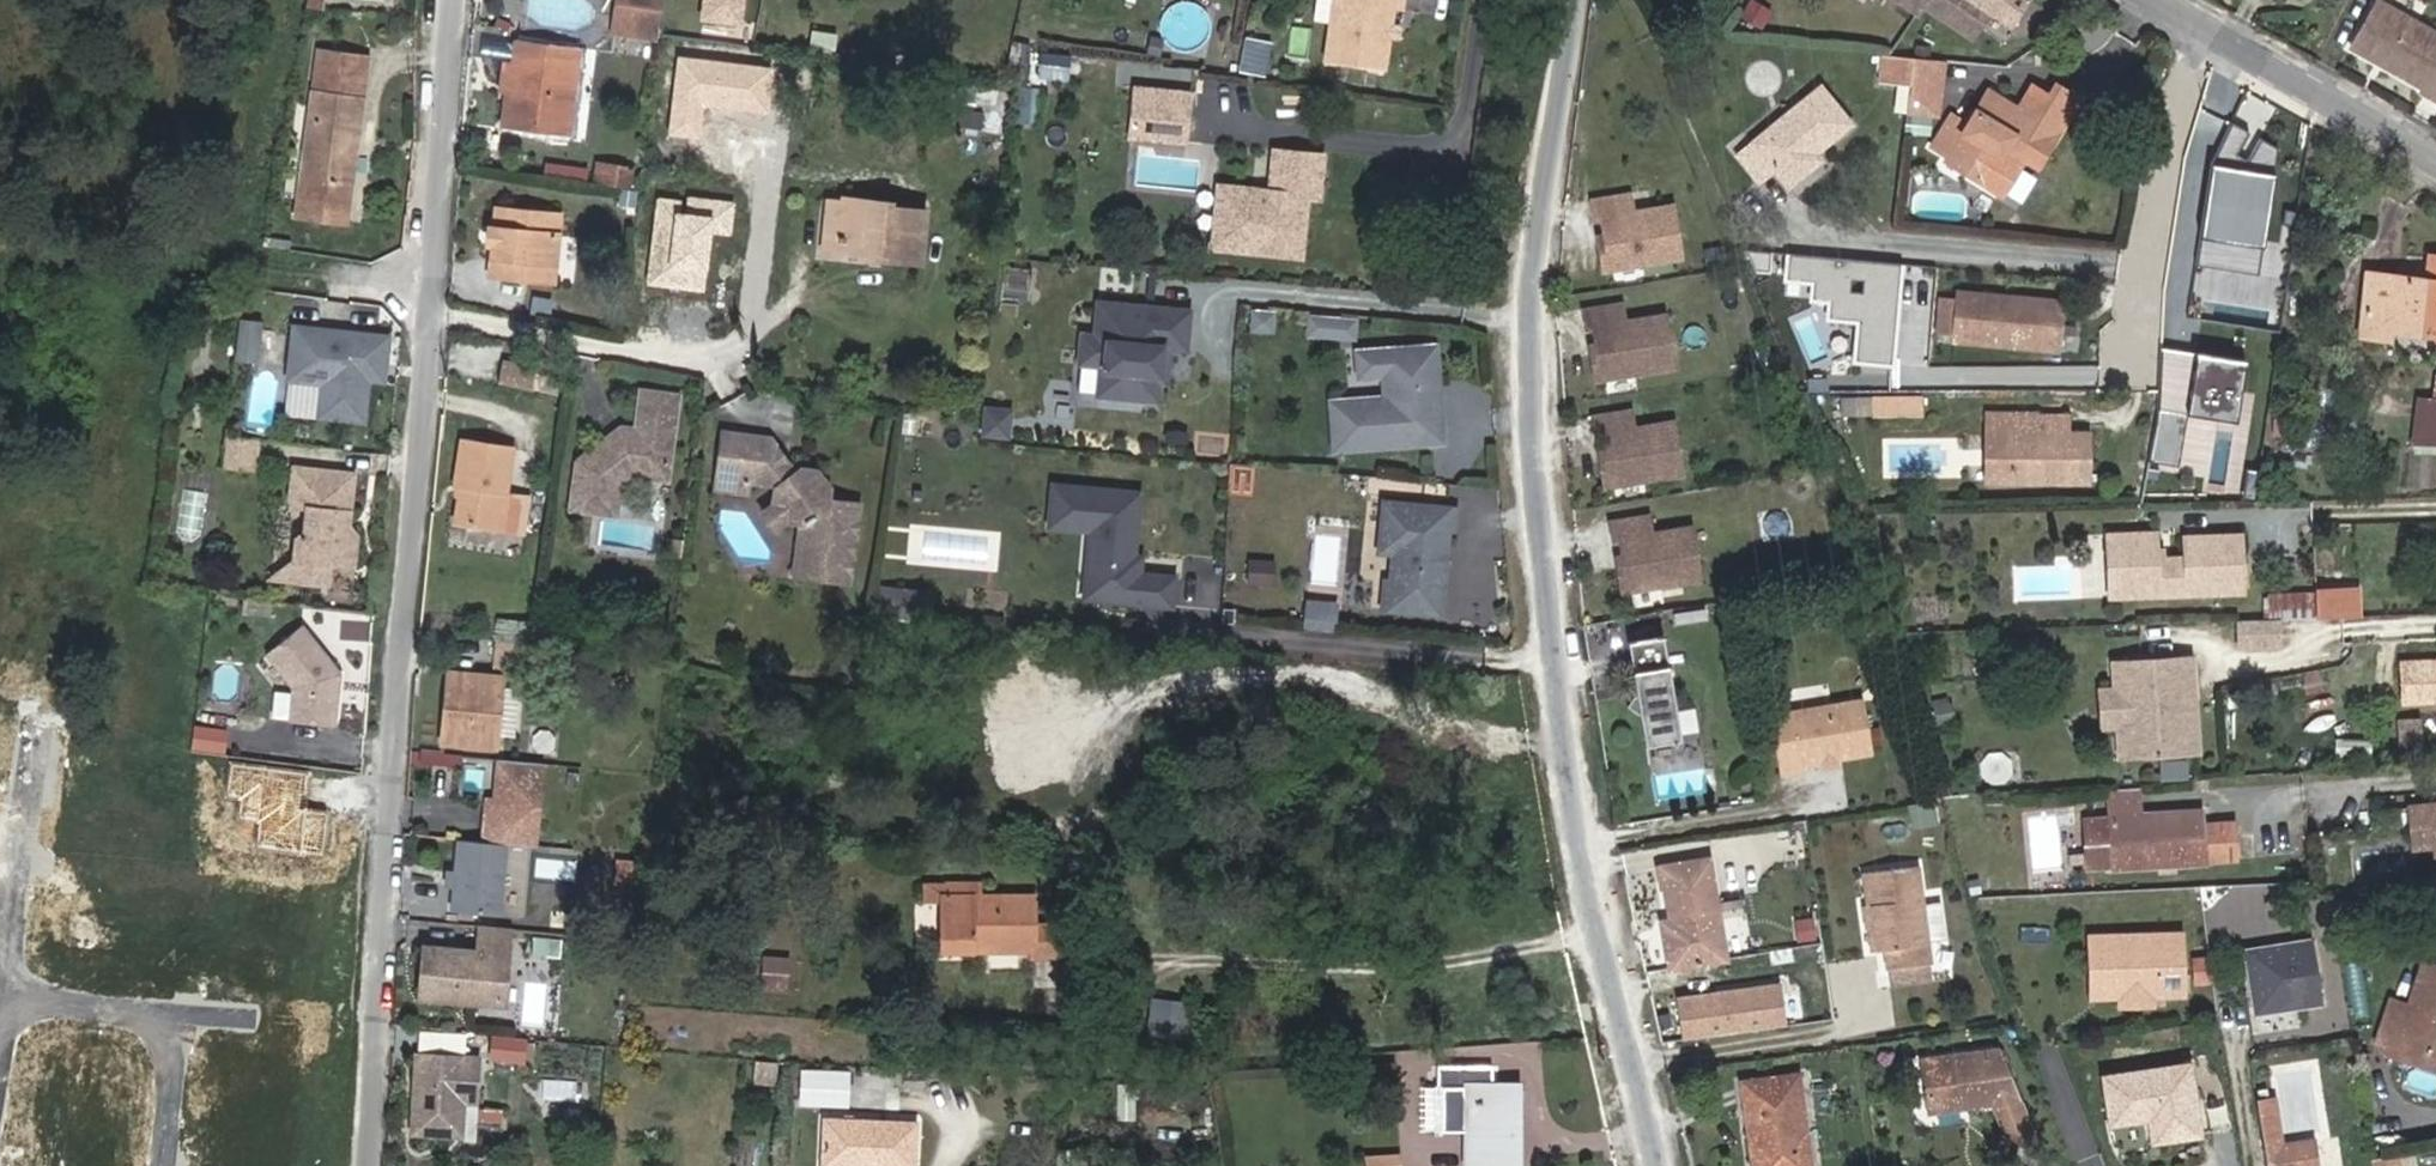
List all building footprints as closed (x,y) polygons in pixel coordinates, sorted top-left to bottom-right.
[(305,7),(323,10),(325,0),(306,0),(305,7)] [(618,16),(659,21),(662,0),(620,0),(618,16)] [(704,21),(744,27),(748,0),(707,0),(704,21)] [(1329,0),(1315,0),(1313,20),(1326,22),(1329,0)] [(1347,66),(1415,72),(1418,37),(1420,10),(1429,11),(1430,0),(1353,0),(1347,66)] [(1737,20),(1763,32),(1773,9),(1754,0),(1747,0),(1737,20)] [(1984,28),(2001,0),(1937,0),(1984,28)] [(2422,88),(2421,92),(2435,100),(2435,35),(2377,1),(2351,48),(2422,88)] [(1429,11),(1420,10),(1418,37),(1426,38),(1429,11)] [(659,21),(618,16),(616,31),(657,36),(659,21)] [(1293,26),(1289,53),(1307,55),(1311,28),(1293,26)] [(525,93),(518,92),(514,126),(573,134),(586,47),(526,38),(522,60),(529,61),(525,93)] [(1006,63),(1024,67),(1029,46),(1011,42),(1006,63)] [(319,49),(316,70),(329,71),(332,51),(320,49),(319,49)] [(329,71),(316,70),(296,205),(346,212),(348,194),(347,190),(339,188),(342,169),(340,169),(345,133),(357,135),(357,134),(368,57),(332,51),(329,71)] [(1036,51),(1034,74),(1068,78),(1070,54),(1036,51)] [(1267,51),(1265,67),(1263,80),(1288,83),(1291,54),(1267,51)] [(775,70),(679,56),(667,136),(699,140),(703,107),(769,116),(775,70)] [(508,91),(518,92),(525,93),(529,61),(522,60),(512,59),(508,91)] [(1921,62),(1893,60),(1891,84),(1918,87),(1921,62)] [(1946,100),(1951,65),(1922,62),(1921,62),(1918,87),(1917,98),(1946,100)] [(1937,145),(1955,156),(1957,151),(1975,163),(1969,174),(1987,184),(2005,156),(2013,145),(2022,150),(2045,164),(2083,102),(2060,88),(2037,90),(2022,113),(1992,94),(1973,124),(1957,114),(1937,145)] [(1130,90),(1128,107),(1181,113),(1183,97),(1130,90)] [(1827,94),(1746,163),(1768,187),(1784,174),(1798,189),(1826,166),(1820,159),(1857,128),(1827,94)] [(1917,98),(1915,116),(1944,118),(1946,100),(1917,98)] [(1181,113),(1128,107),(1126,122),(1179,128),(1181,113)] [(1179,128),(1126,122),(1124,137),(1178,144),(1179,128)] [(340,169),(342,169),(352,170),(357,135),(345,133),(340,169)] [(2013,145),(2005,156),(2015,162),(2022,150),(2013,145)] [(1957,151),(1955,156),(1950,163),(1969,174),(1975,163),(1957,151)] [(1244,255),(1293,258),(1294,248),(1300,245),(1310,244),(1313,201),(1327,201),(1330,160),(1284,158),(1281,183),(1269,182),(1265,226),(1246,224),(1244,255)] [(629,188),(632,165),(596,160),(593,184),(629,188)] [(544,163),(543,175),(585,178),(586,166),(544,163)] [(2249,284),(2262,209),(2230,204),(2231,196),(2210,193),(2200,257),(2217,260),(2215,278),(2249,284)] [(737,205),(658,195),(647,287),(703,294),(710,234),(733,237),(737,205)] [(819,247),(834,249),(840,197),(824,196),(819,247)] [(2230,204),(2262,209),(2264,201),(2231,196),(2230,204)] [(840,197),(834,249),(876,253),(875,256),(914,260),(920,209),(885,205),(885,201),(840,197)] [(1622,200),(1584,205),(1587,224),(1593,223),(1596,249),(1590,250),(1594,275),(1672,264),(1664,212),(1624,217),(1622,200)] [(552,293),(560,227),(497,219),(489,285),(552,293)] [(1905,264),(1787,250),(1784,279),(1816,283),(1814,298),(1830,300),(1828,320),(1858,324),(1854,364),(1893,369),(1905,264)] [(2362,336),(2387,338),(2388,327),(2435,332),(2435,257),(2428,256),(2426,280),(2392,277),(2390,298),(2367,295),(2362,336)] [(1028,296),(1030,268),(1005,266),(1003,294),(1028,296)] [(2392,277),(2370,274),(2369,278),(2367,295),(2390,298),(2392,277)] [(1964,301),(1961,332),(1961,338),(2063,349),(2069,303),(1965,293),(1964,301)] [(1946,331),(1961,332),(1964,301),(1949,299),(1946,331)] [(1100,366),(1097,396),(1157,401),(1160,366),(1166,366),(1168,348),(1185,350),(1189,312),(1098,304),(1095,337),(1082,335),(1079,364),(1100,366)] [(1239,329),(1272,333),(1274,311),(1242,307),(1239,329)] [(1581,361),(1586,387),(1663,373),(1654,321),(1615,328),(1612,310),(1574,317),(1577,336),(1583,335),(1587,360),(1581,361)] [(1354,342),(1356,318),(1306,313),(1304,337),(1354,342)] [(226,321),(223,351),(243,354),(246,323),(226,321)] [(372,362),(375,337),(281,327),(275,379),(310,382),(306,415),(350,420),(354,378),(356,360),(372,362)] [(1436,399),(1442,398),(1439,346),(1433,347),(1436,399)] [(1334,399),(1336,446),(1443,442),(1442,398),(1436,399),(1433,347),(1386,349),(1387,374),(1388,397),(1334,399)] [(1363,375),(1387,374),(1386,349),(1362,350),(1363,375)] [(495,350),(491,362),(524,370),(527,357),(495,350)] [(370,380),(372,362),(356,360),(354,378),(370,380)] [(528,387),(530,374),(501,368),(498,381),(528,387)] [(622,411),(577,449),(572,493),(614,497),(617,473),(637,458),(667,462),(672,417),(677,379),(644,375),(639,413),(622,411)] [(1896,398),(1882,397),(1882,416),(1896,415),(1896,398)] [(1930,397),(1896,398),(1896,415),(1929,415),(1930,397)] [(2435,445),(2435,402),(2432,401),(2416,400),(2412,444),(2435,445)] [(981,405),(979,437),(1011,439),(1013,406),(981,405)] [(2016,433),(2014,483),(2098,483),(2098,434),(2041,433),(2041,413),(1993,415),(1993,433),(2016,433)] [(2201,422),(2167,415),(2161,447),(2194,454),(2201,422)] [(1592,471),(1597,496),(1674,481),(1664,429),(1624,437),(1621,419),(1583,426),(1587,445),(1593,444),(1598,470),(1592,471)] [(461,471),(460,479),(456,507),(496,514),(508,431),(460,424),(452,470),(461,471)] [(776,495),(786,508),(799,511),(791,565),(849,574),(860,496),(835,492),(837,476),(826,464),(810,462),(805,468),(774,436),(724,430),(716,486),(748,491),(751,478),(778,481),(776,495)] [(1992,484),(2014,483),(2016,433),(1993,433),(1992,484)] [(249,439),(212,435),(209,466),(244,470),(249,439)] [(2161,447),(2157,467),(2191,473),(2194,454),(2161,447)] [(310,469),(281,466),(277,499),(283,506),(293,508),(290,530),(281,537),(278,564),(255,582),(311,588),(313,568),(337,571),(341,540),(336,540),(332,526),(336,524),(342,473),(310,469)] [(451,478),(460,479),(461,471),(452,470),(451,478)] [(1103,601),(1171,607),(1173,578),(1139,575),(1140,558),(1133,557),(1139,494),(1053,486),(1049,528),(1090,532),(1086,574),(1105,576),(1103,601)] [(1388,609),(1440,614),(1445,560),(1439,559),(1441,544),(1447,545),(1448,529),(1454,530),(1456,509),(1384,503),(1382,523),(1396,525),(1394,553),(1391,582),(1388,609)] [(1379,552),(1394,553),(1396,525),(1382,523),(1379,552)] [(1612,577),(1617,602),(1694,586),(1683,534),(1643,543),(1640,525),(1602,533),(1606,551),(1612,550),(1617,576),(1612,577)] [(2147,532),(2097,534),(2099,574),(2121,573),(2122,597),(2234,592),(2231,534),(2175,537),(2175,557),(2148,558),(2147,532)] [(1274,585),(1275,559),(1245,558),(1245,585),(1274,585)] [(2121,573),(2099,574),(2100,598),(2122,597),(2121,573)] [(1083,599),(1103,601),(1105,576),(1086,574),(1083,599)] [(1382,609),(1388,609),(1391,582),(1385,581),(1382,609)] [(928,621),(931,589),(879,585),(876,616),(928,621)] [(2262,613),(2308,618),(2310,593),(2265,589),(2262,613)] [(2355,590),(2314,590),(2314,616),(2349,615),(2356,615),(2355,590)] [(1335,632),(1337,601),(1304,598),(1302,630),(1335,632)] [(2277,618),(2237,619),(2238,645),(2278,644),(2277,618)] [(275,724),(278,724),(290,632),(286,628),(253,655),(280,689),(275,724)] [(290,632),(278,724),(317,728),(323,693),(316,691),(318,681),(326,677),(290,632)] [(1626,659),(1663,653),(1661,638),(1623,645),(1626,659)] [(1666,670),(1663,653),(1626,659),(1628,676),(1666,670)] [(488,731),(499,663),(450,655),(438,724),(488,731)] [(2190,656),(2111,660),(2113,688),(2120,694),(2121,715),(2114,723),(2116,755),(2195,751),(2192,699),(2182,699),(2182,685),(2191,684),(2190,656)] [(2400,665),(2401,701),(2435,700),(2435,664),(2400,665)] [(1678,744),(1666,670),(1628,676),(1633,702),(1636,721),(1640,750),(1678,744)] [(2319,672),(2298,673),(2300,692),(2320,690),(2319,672)] [(1076,778),(1053,673),(987,687),(1010,793),(1076,778)] [(2191,684),(2182,685),(2182,699),(2192,699),(2191,684)] [(2113,688),(2098,688),(2100,724),(2114,723),(2121,715),(2120,694),(2113,688)] [(1627,717),(1636,721),(1633,702),(1627,708),(1621,713),(1627,717)] [(1816,759),(1830,757),(1859,753),(1853,704),(1767,715),(1776,775),(1795,773),(1794,762),(1816,759)] [(2417,746),(2416,721),(2397,721),(2398,746),(2417,746)] [(191,724),(189,751),(225,753),(227,727),(191,724)] [(2374,755),(2373,736),(2333,738),(2334,757),(2374,755)] [(505,780),(509,747),(501,746),(496,788),(505,780)] [(546,753),(509,747),(505,780),(496,788),(490,787),(487,806),(511,809),(509,821),(537,825),(546,753)] [(459,767),(461,754),(412,749),(411,762),(459,767)] [(1831,768),(1830,757),(1816,759),(1818,770),(1831,768)] [(2183,778),(2184,762),(2161,761),(2161,777),(2183,778)] [(2108,784),(2110,819),(2146,816),(2143,781),(2108,784)] [(2411,805),(2414,845),(2435,843),(2435,847),(2435,803),(2411,805)] [(487,806),(484,830),(506,833),(535,837),(537,825),(509,821),(511,809),(487,806)] [(2113,866),(2231,859),(2229,823),(2198,825),(2198,812),(2146,816),(2110,819),(2072,821),(2075,868),(2113,866)] [(459,828),(452,900),(500,904),(506,833),(484,830),(459,827),(459,828)] [(1867,900),(1873,944),(1881,943),(1884,966),(1927,960),(1912,862),(1863,869),(1867,900)] [(1657,871),(1667,926),(1669,941),(1661,943),(1667,973),(1721,962),(1701,863),(1657,871)] [(947,885),(948,949),(1033,948),(1033,956),(1068,955),(1067,925),(1033,926),(1032,897),(982,897),(981,885),(947,885)] [(1865,945),(1873,944),(1867,900),(1859,901),(1865,945)] [(917,934),(934,935),(936,904),(919,903),(917,934)] [(504,993),(511,919),(480,916),(478,943),(424,939),(420,986),(504,993)] [(1669,941),(1667,926),(1658,928),(1661,943),(1669,941)] [(2179,932),(2088,936),(2090,983),(2118,982),(2119,999),(2119,1009),(2150,1008),(2150,998),(2181,997),(2179,932)] [(532,954),(561,956),(562,939),(533,937),(532,954)] [(2243,960),(2248,996),(2256,994),(2267,1003),(2268,1010),(2319,1002),(2310,944),(2274,950),(2275,955),(2243,960)] [(2242,955),(2243,960),(2275,955),(2274,950),(2242,955)] [(787,993),(790,954),(758,952),(756,991),(787,993)] [(2189,958),(2192,987),(2211,985),(2208,956),(2189,958)] [(2423,962),(2409,1005),(2390,999),(2376,1043),(2396,1049),(2397,1045),(2435,1056),(2435,966),(2423,962)] [(2118,982),(2090,983),(2090,1000),(2119,999),(2118,982)] [(1781,984),(1674,998),(1680,1042),(1787,1028),(1781,984)] [(2248,996),(2251,1013),(2268,1010),(2267,1003),(2256,994),(2248,996)] [(1187,1038),(1187,998),(1146,997),(1146,1038),(1187,1038)] [(2397,1045),(2396,1049),(2393,1058),(2435,1071),(2435,1056),(2397,1045)] [(1931,1114),(1991,1107),(2010,1151),(2033,1141),(1998,1052),(1924,1060),(1931,1114)] [(409,1056),(407,1133),(450,1134),(451,1086),(470,1087),(471,1058),(409,1056)] [(758,1061),(755,1083),(775,1085),(777,1063),(758,1061)] [(2151,1139),(2196,1133),(2186,1065),(2102,1077),(2107,1123),(2147,1117),(2151,1139)] [(1508,1085),(1488,1085),(1487,1071),(1439,1069),(1439,1084),(1441,1084),(1442,1131),(1466,1130),(1467,1165),(1509,1165),(1518,1165),(1518,1133),(1509,1133),(1508,1085)] [(816,1104),(848,1106),(849,1073),(818,1072),(816,1104)] [(1796,1077),(1743,1083),(1753,1165),(1807,1165),(1796,1077)] [(1517,1086),(1508,1085),(1509,1133),(1518,1133),(1517,1086)] [(451,1086),(450,1134),(456,1135),(457,1101),(470,1101),(470,1087),(451,1086)] [(1116,1091),(1116,1118),(1134,1118),(1134,1091),(1116,1091)] [(2265,1146),(2282,1144),(2275,1097),(2259,1099),(2265,1146)] [(823,1162),(911,1165),(912,1126),(825,1121),(823,1162)] [(2282,1144),(2265,1146),(2268,1165),(2318,1165),(2314,1139),(2282,1144)] [(1387,1153),(1388,1165),(1419,1165),(1418,1151),(1387,1153)] [(2395,1153),(2369,1157),(2371,1165),(2398,1165),(2395,1153)]
